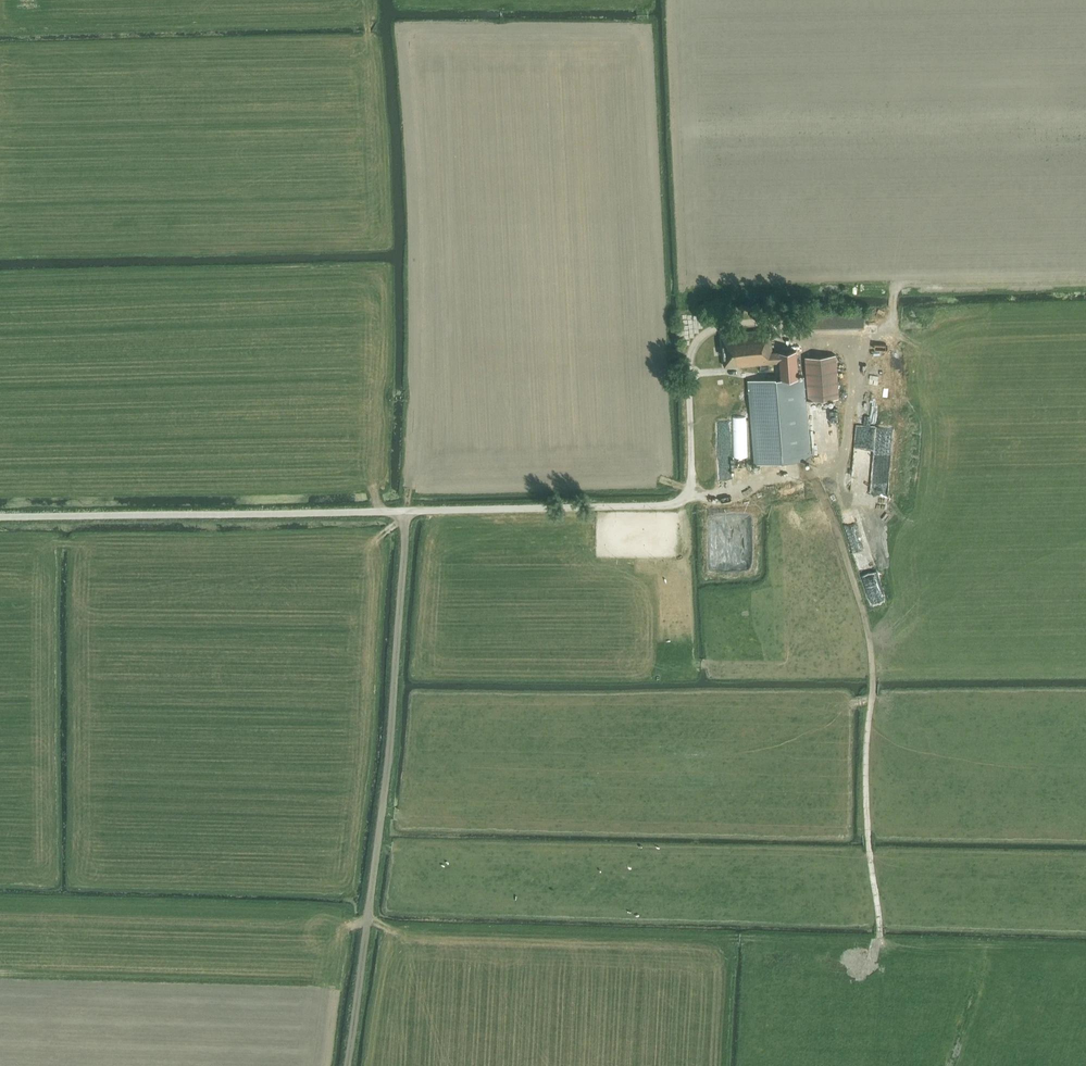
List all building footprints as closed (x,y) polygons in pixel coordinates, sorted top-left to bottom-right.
[(865,327),(864,308),(798,310),(799,329),(865,327)] [(803,377),(798,377),(796,349),(772,351),(771,338),(770,338),(769,329),(734,333),(734,334),(721,336),(725,366),(738,365),(738,366),(780,362),(782,378),(776,379),(776,378),(749,380),(750,391),(749,391),(755,463),(810,459),(804,387),(803,377)] [(840,397),(837,354),(806,356),(809,400),(840,397)] [(875,427),(874,475),(890,476),(891,428),(875,427)]
